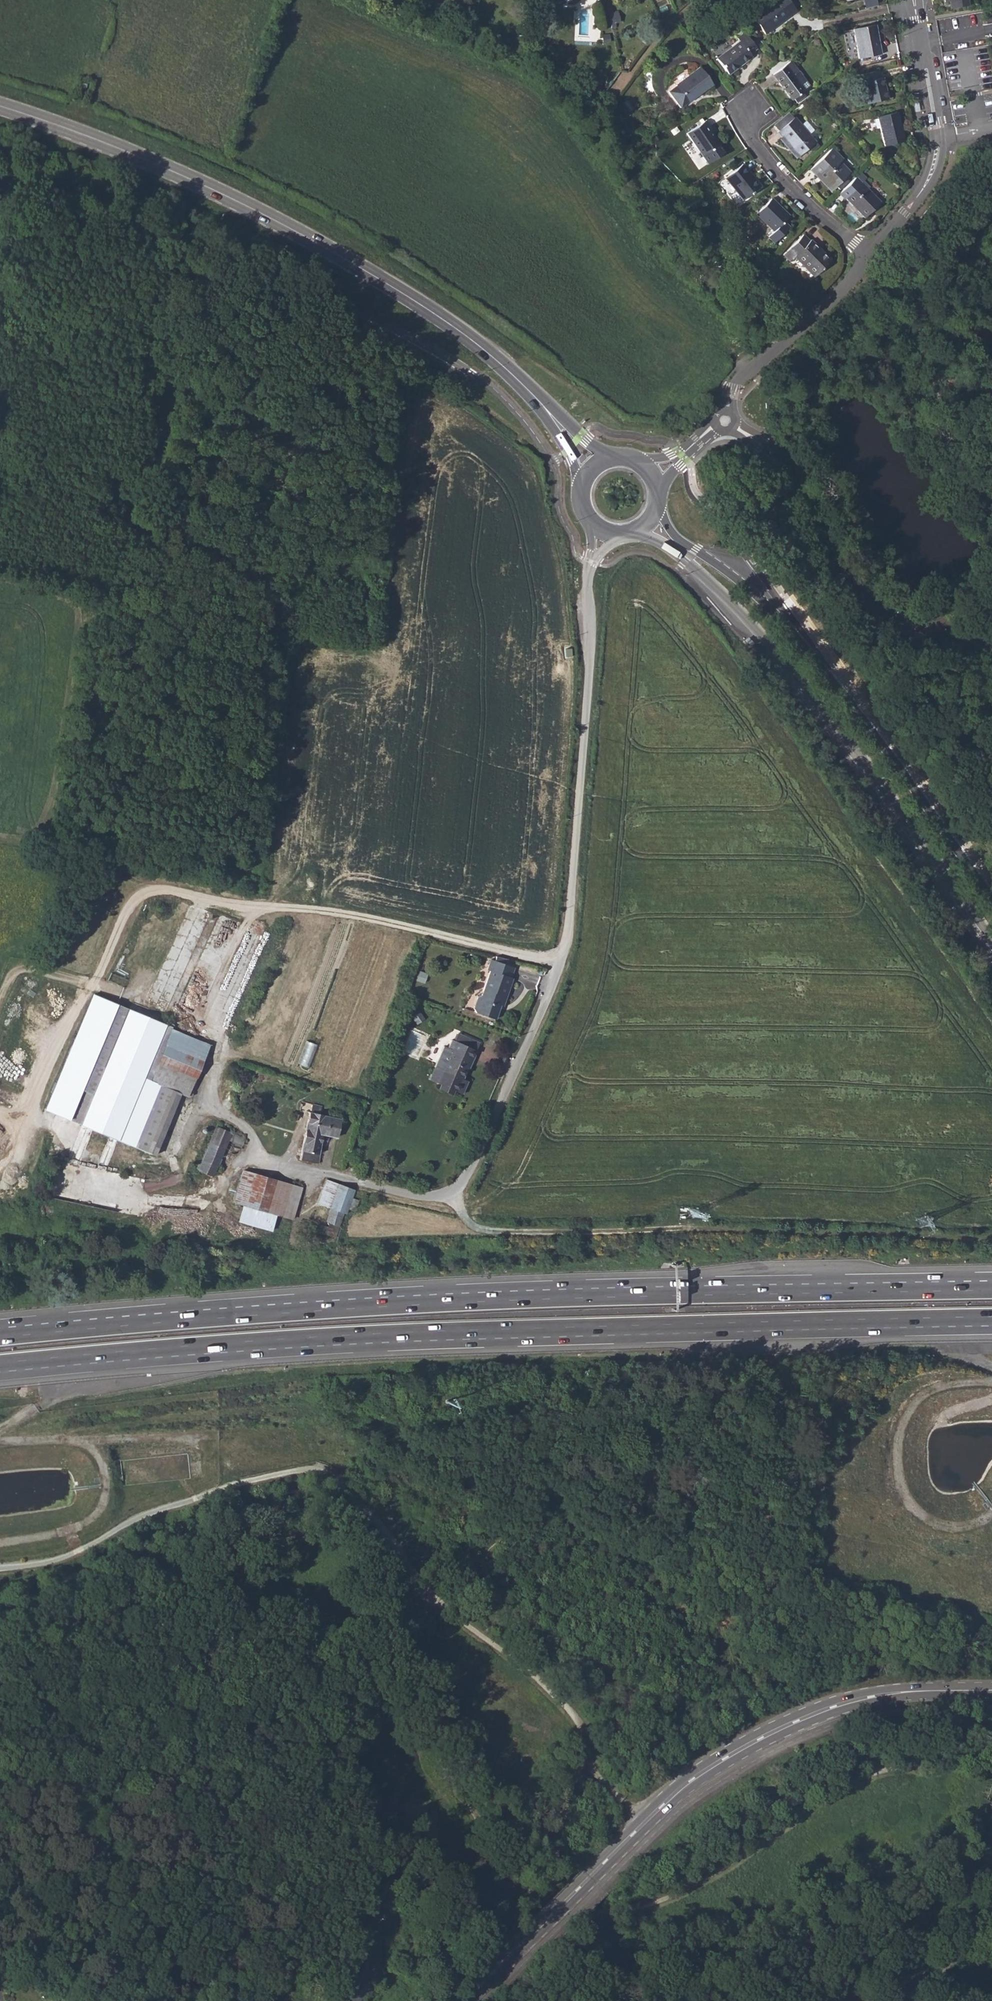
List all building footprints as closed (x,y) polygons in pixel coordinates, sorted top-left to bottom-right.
[(765,33),(796,10),(789,0),(774,0),(752,16),(765,33)] [(943,1),(950,0),(951,8),(967,6),(966,0),(943,0),(943,1)] [(853,29),(858,59),(880,55),(875,25),(853,29)] [(717,59),(729,74),(752,57),(750,54),(757,48),(745,33),(738,38),(740,41),(717,59)] [(773,74),(792,99),(804,90),(794,76),(799,72),(790,61),(773,74)] [(689,102),(713,84),(700,66),(675,85),(677,86),(668,92),(680,107),(688,101),(689,102)] [(862,82),(867,104),(887,99),(882,78),(879,78),(877,70),(859,75),(861,82),(862,82)] [(809,86),(799,72),(794,76),(804,90),(809,86)] [(805,102),(809,105),(814,100),(810,96),(805,102)] [(621,105),(627,113),(633,109),(628,100),(621,105)] [(877,116),(884,146),(903,142),(896,112),(877,116)] [(816,142),(809,134),(801,125),(794,117),(777,132),(799,157),(816,142)] [(719,144),(712,135),(710,130),(712,128),(706,120),(686,133),(702,156),(719,144)] [(806,120),(801,125),(809,134),(814,129),(806,120)] [(778,141),(795,161),(799,157),(777,132),(775,133),(780,138),(778,141)] [(810,169),(818,178),(820,175),(823,178),(821,181),(831,191),(850,172),(840,162),(842,160),(831,149),(810,169)] [(725,178),(743,200),(760,187),(741,165),(725,178)] [(864,179),(859,174),(840,192),(865,218),(880,202),(868,189),(869,187),(862,181),(864,179)] [(768,236),(774,242),(788,227),(783,222),(788,216),(771,199),(755,214),(773,231),(768,236)] [(793,256),(814,276),(830,260),(810,240),(809,241),(802,235),(782,254),(788,261),(793,256)] [(511,958),(495,955),(494,959),(490,958),(486,968),(489,969),(481,993),(477,995),(473,1007),(475,1010),(495,1017),(499,1003),(502,1004),(512,976),(510,976),(514,966),(509,964),(511,958)] [(212,1045),(171,1028),(172,1026),(92,993),(44,1111),(157,1157),(182,1095),(190,1098),(212,1045)] [(463,1078),(468,1067),(466,1066),(470,1059),(473,1060),(477,1050),(476,1050),(467,1046),(470,1039),(458,1033),(455,1041),(452,1040),(447,1049),(451,1051),(443,1070),(435,1066),(429,1079),(437,1082),(463,1093),(468,1080),(463,1078)] [(470,1039),(467,1046),(476,1050),(479,1043),(470,1039)] [(319,1045),(306,1040),(297,1064),(310,1069),(319,1045)] [(300,1158),(318,1162),(323,1135),(337,1138),(341,1119),(310,1112),(300,1158)] [(199,1168),(215,1175),(230,1141),(243,1146),(246,1138),(217,1126),(199,1168)] [(303,1188),(243,1171),(234,1204),(245,1207),(240,1224),(274,1233),(279,1216),(294,1220),(303,1188)] [(325,1221),(339,1226),(343,1212),(348,1214),(349,1210),(357,1213),(362,1201),(353,1198),(356,1189),(326,1179),(318,1203),(330,1207),(325,1221)]
